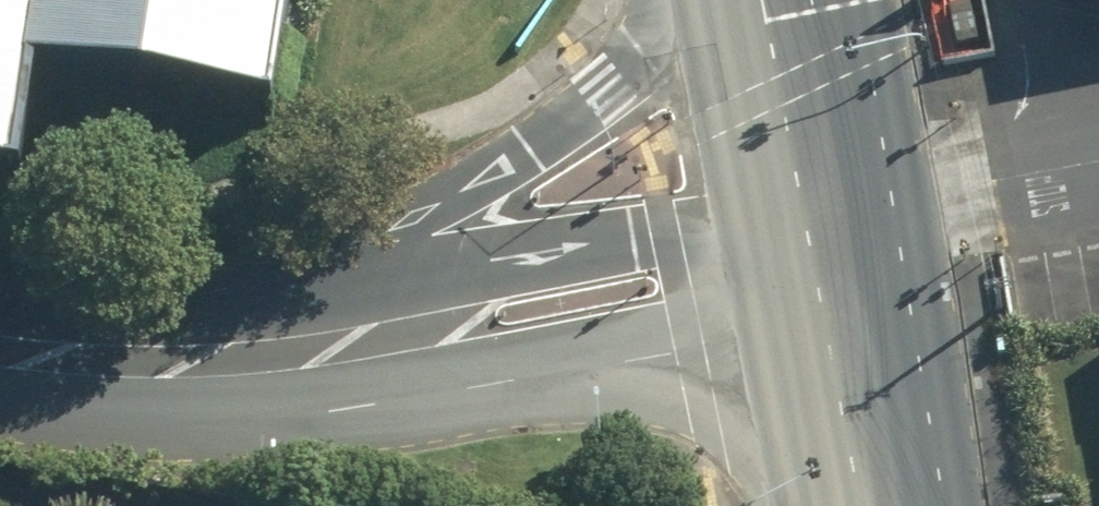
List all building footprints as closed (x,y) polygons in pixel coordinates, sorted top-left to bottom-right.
[(16,63),(271,103),(287,0),(0,0),(0,165),(16,63)] [(1047,25),(1098,14),(1098,0),(1042,0),(1047,25)]
